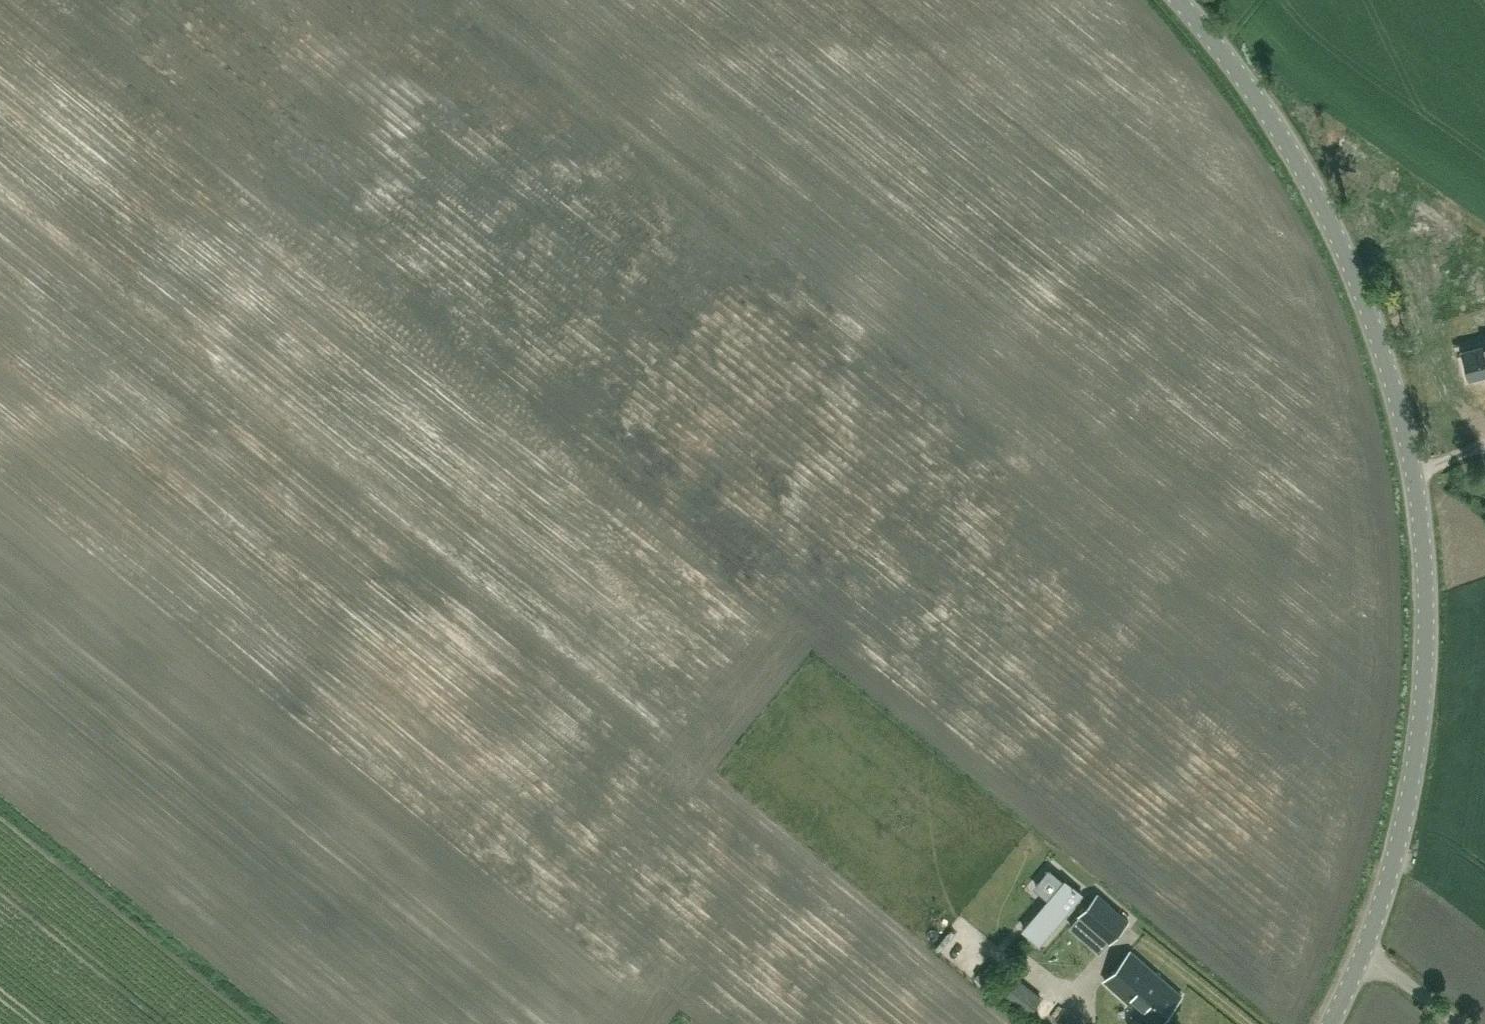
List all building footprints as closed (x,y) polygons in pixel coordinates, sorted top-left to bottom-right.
[(1463,349),(1470,375),(1483,372),(1484,380),(1484,344),(1463,349)] [(1072,882),(1032,931),(1049,945),(1089,896),(1072,882)] [(1115,936),(1129,920),(1098,894),(1079,915),(1099,933),(1104,927),(1115,936)] [(1131,951),(1105,981),(1153,1023),(1157,1023),(1182,995),(1131,951)] [(1039,1005),(1046,996),(1018,974),(1011,983),(1039,1005)]
